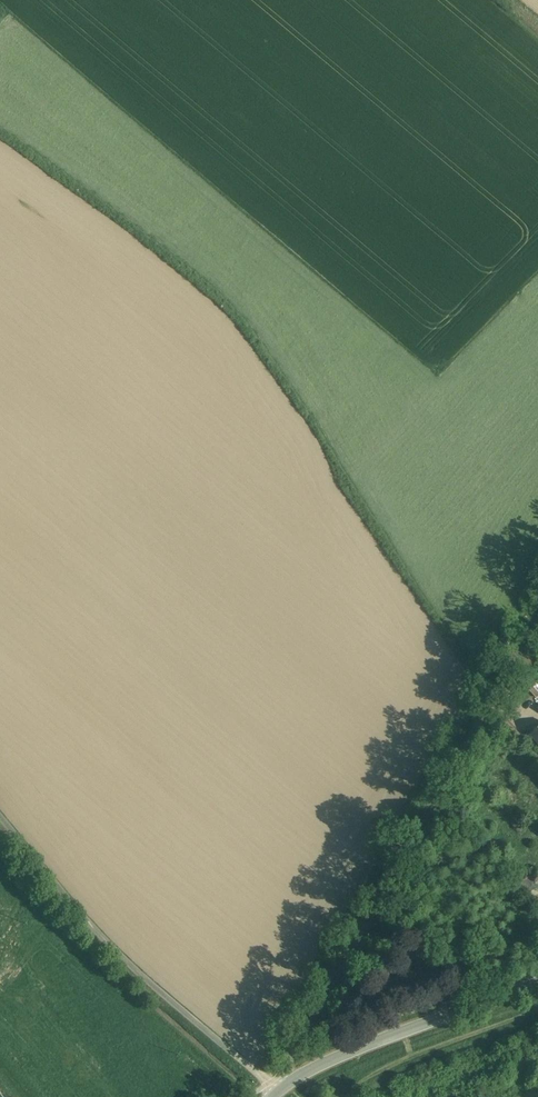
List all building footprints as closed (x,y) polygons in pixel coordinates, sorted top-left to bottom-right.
[(532,686),(528,690),(536,698),(537,697),(537,692),(532,686)] [(526,893),(537,888),(537,882),(534,874),(520,881),(526,893)]
